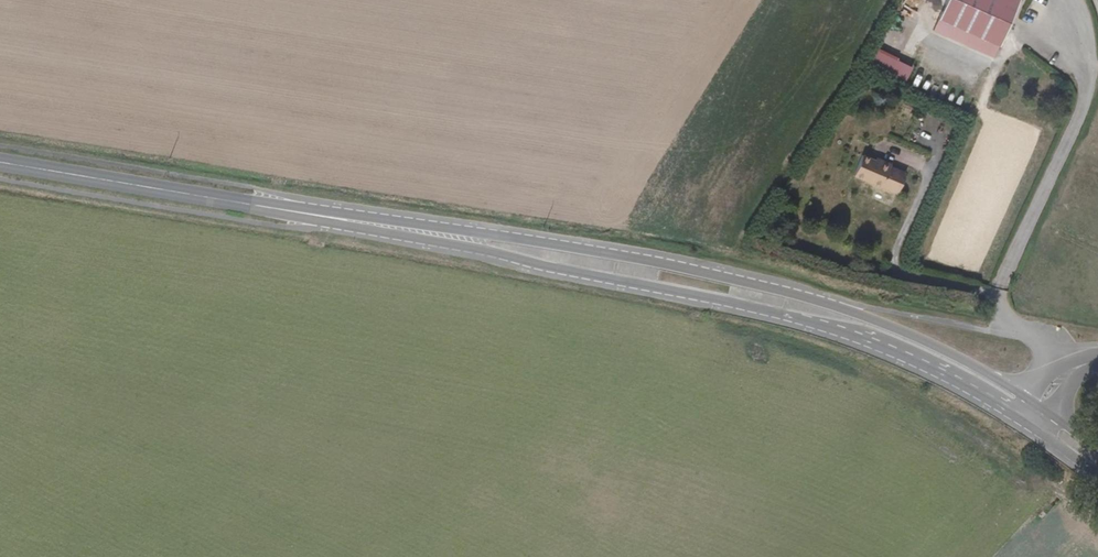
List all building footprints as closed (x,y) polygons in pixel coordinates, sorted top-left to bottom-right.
[(935,21),(995,48),(1017,0),(945,0),(935,21)] [(995,48),(935,21),(930,32),(989,59),(995,48)] [(893,195),(902,174),(887,168),(888,165),(877,160),(875,162),(859,156),(850,176),(893,195)]
